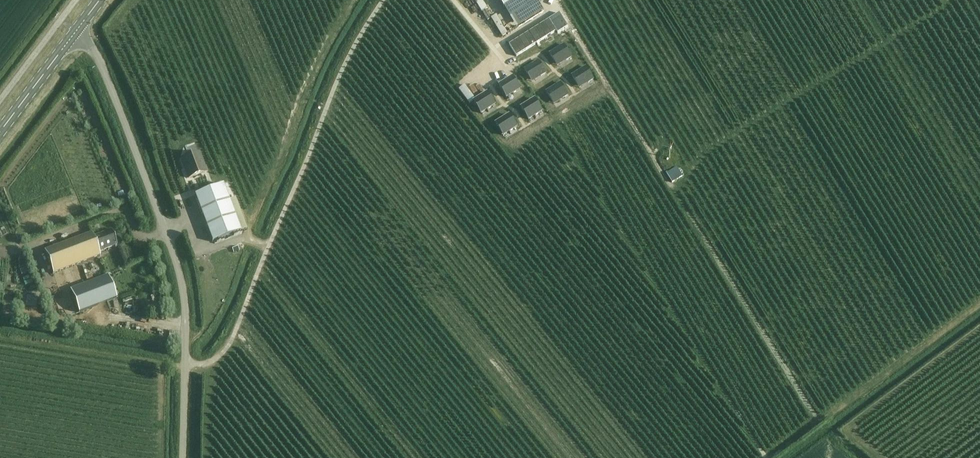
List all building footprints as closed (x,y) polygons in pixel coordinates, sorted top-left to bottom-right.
[(504,9),(510,6),(519,0),(498,0),(504,9)] [(510,6),(516,15),(537,2),(541,0),(519,0),(510,6)] [(557,10),(550,14),(560,30),(566,26),(557,10)] [(506,44),(513,41),(504,21),(498,24),(506,44)] [(549,21),(509,46),(516,57),(556,32),(549,21)] [(563,44),(550,53),(558,65),(571,57),(563,44)] [(538,61),(525,70),(532,82),(546,73),(538,61)] [(586,67),(572,76),(579,87),(593,78),(586,67)] [(513,78),(499,86),(507,98),(520,89),(513,78)] [(560,83),(547,92),(554,103),(568,95),(560,83)] [(487,94),(476,102),(483,113),(495,105),(487,94)] [(536,99),(521,109),(529,121),(544,111),(536,99)] [(510,112),(497,121),(504,131),(517,123),(510,112)] [(181,160),(188,178),(205,172),(198,153),(181,160)] [(677,167),(667,174),(672,183),(683,177),(677,167)] [(223,185),(195,195),(212,242),(241,232),(223,185)] [(92,233),(44,251),(53,274),(100,256),(99,252),(117,245),(111,230),(93,237),(92,233)] [(107,276),(70,290),(78,313),(116,298),(107,276)] [(144,333),(160,336),(161,327),(146,324),(144,333)]
